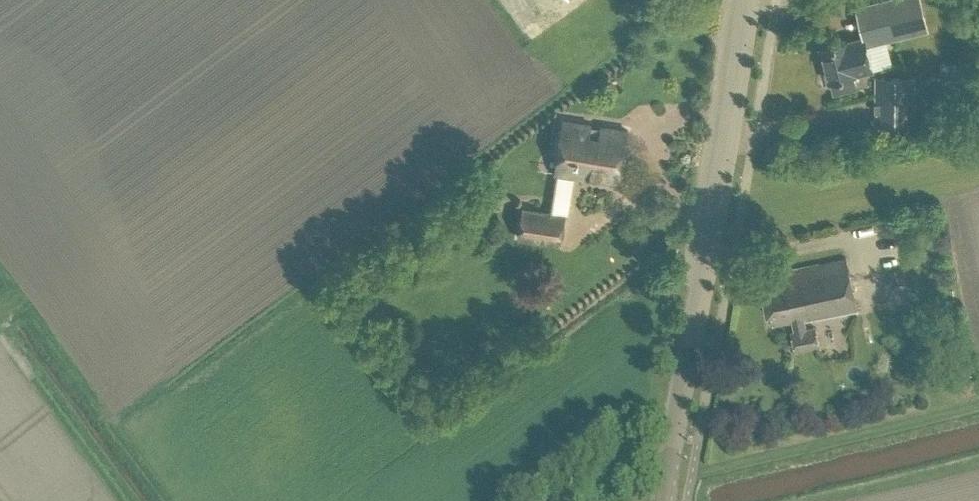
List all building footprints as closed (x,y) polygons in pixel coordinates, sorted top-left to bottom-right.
[(828,80),(830,79),(832,89),(837,91),(854,87),(856,83),(854,73),(873,68),(866,44),(928,28),(921,0),(878,0),(856,5),(863,35),(820,46),(824,63),(822,66),(824,73),(827,76),(828,80)] [(963,79),(965,63),(940,60),(938,76),(963,79)] [(915,126),(915,76),(875,76),(874,125),(915,126)] [(600,128),(591,126),(592,123),(561,118),(553,172),(620,182),(628,129),(601,125),(600,128)] [(562,235),(565,215),(522,209),(519,228),(562,235)] [(849,257),(783,270),(783,271),(760,275),(763,288),(762,288),(767,314),(772,313),(774,323),(793,319),(795,330),(792,330),(795,348),(819,344),(815,326),(806,328),(805,319),(858,309),(849,257)]
